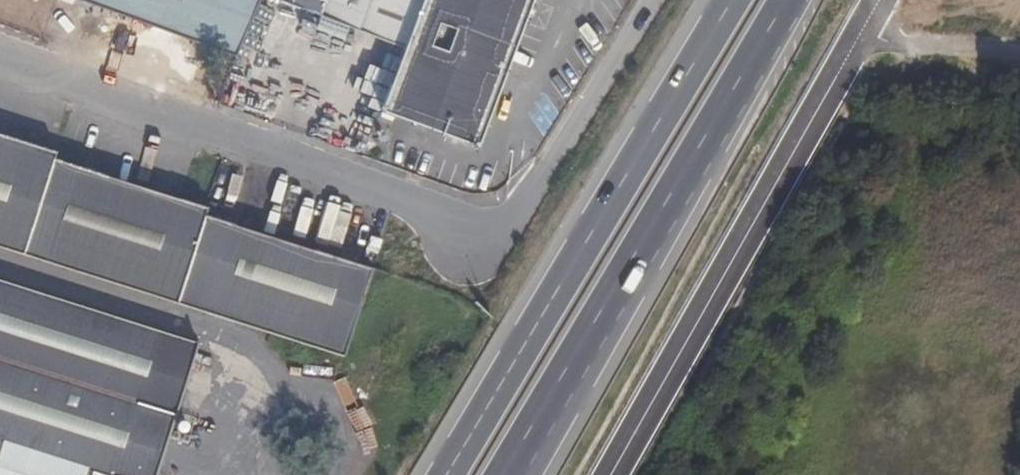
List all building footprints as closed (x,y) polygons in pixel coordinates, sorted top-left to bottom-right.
[(104,12),(108,0),(70,0),(104,12)] [(104,12),(236,60),(259,0),(108,0),(104,12)] [(317,17),(320,11),(293,0),(271,0),(317,17)] [(320,11),(323,3),(362,18),(359,26),(403,43),(419,0),(293,0),(320,11)] [(500,82),(530,0),(419,0),(403,43),(500,82)] [(288,12),(260,2),(249,29),(277,40),(288,12)] [(362,18),(323,3),(320,11),(359,26),(362,18)] [(359,26),(320,11),(317,17),(357,32),(359,26)] [(359,26),(357,32),(401,48),(403,43),(359,26)] [(378,112),(476,148),(500,82),(403,43),(401,48),(378,112)] [(54,153),(0,136),(0,238),(24,246),(52,158),(54,153)] [(203,216),(206,208),(52,158),(24,246),(178,295),(203,216)] [(347,349),(372,269),(203,216),(178,295),(347,349)] [(22,256),(24,246),(0,238),(0,249),(22,256)] [(22,256),(175,305),(178,295),(24,246),(22,256)] [(0,281),(0,317),(187,376),(197,344),(0,281)] [(178,295),(175,305),(344,359),(347,349),(178,295)] [(0,317),(0,442),(105,474),(156,474),(187,376),(0,317)]
